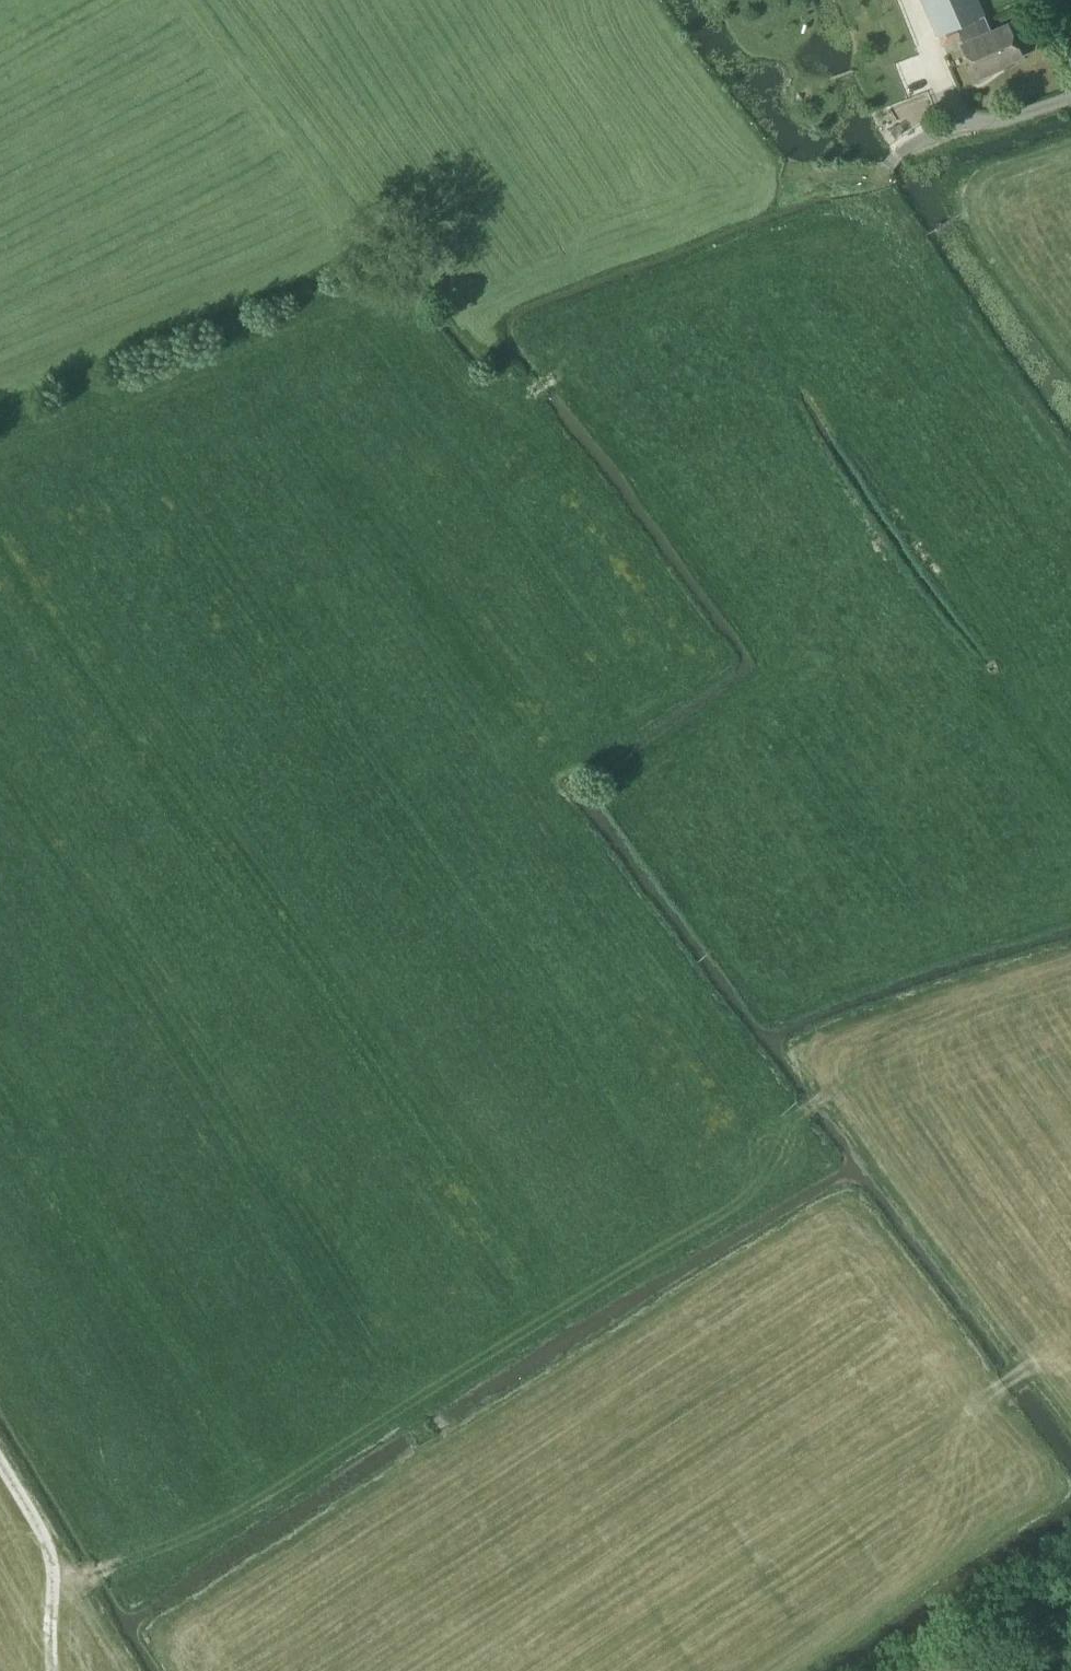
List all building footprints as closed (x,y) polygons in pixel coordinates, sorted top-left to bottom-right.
[(978,16),(971,0),(916,0),(932,36),(955,26),(963,44),(961,45),(975,77),(1021,56),(1006,25),(986,34),(978,16)]
